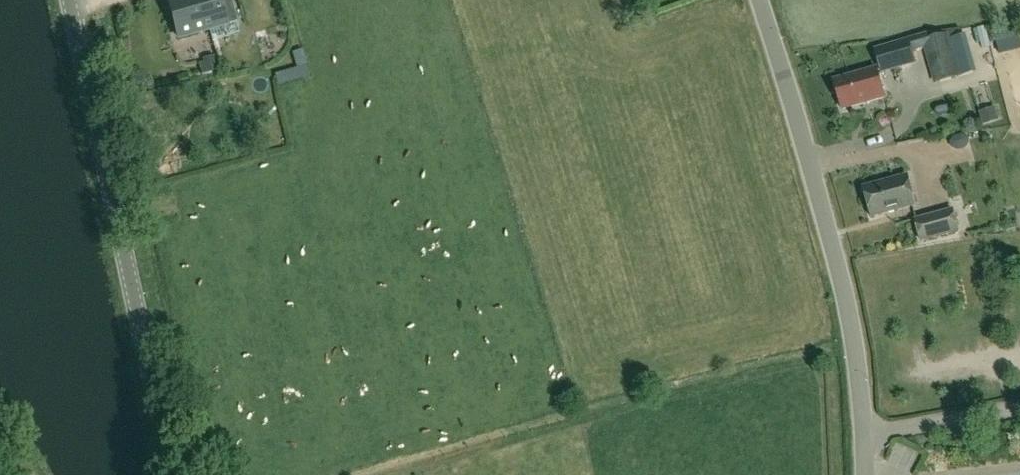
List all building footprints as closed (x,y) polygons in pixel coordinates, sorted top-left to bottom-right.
[(180,43),(230,29),(222,0),(191,0),(170,6),(180,43)] [(941,83),(962,76),(958,65),(972,61),(964,36),(951,40),(949,34),(928,40),(941,83)] [(916,61),(910,40),(875,50),(882,71),(916,61)] [(201,76),(217,72),(213,60),(202,63),(203,65),(198,66),(201,76)] [(834,81),(842,111),(885,99),(876,69),(834,81)] [(995,108),(982,112),(985,124),(999,120),(995,108)] [(968,138),(964,135),(955,137),(952,142),(953,147),(958,149),(967,147),(969,143),(968,138)] [(907,177),(865,188),(872,217),(915,206),(907,177)] [(920,244),(960,233),(953,209),(913,220),(920,244)]
